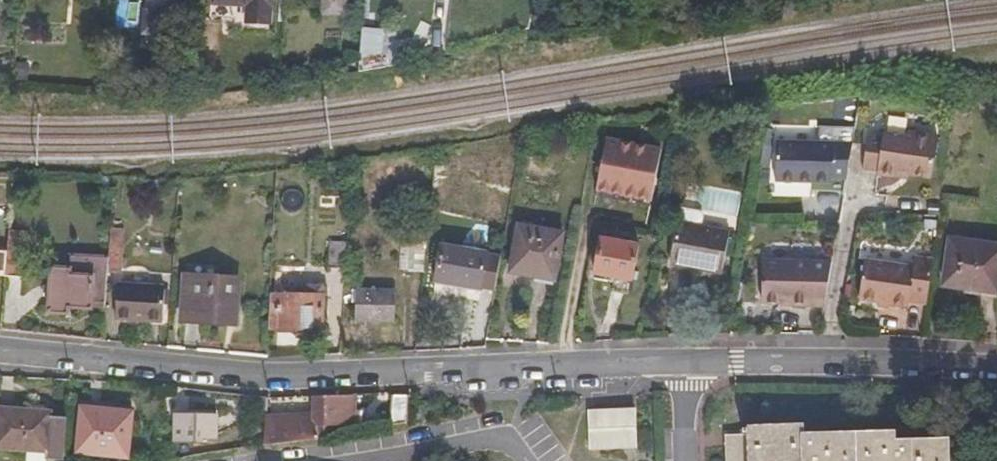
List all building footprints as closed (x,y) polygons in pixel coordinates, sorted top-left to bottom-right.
[(189,21),(190,0),(171,0),(170,20),(189,21)] [(208,3),(247,4),(246,20),(269,21),(270,0),(208,0),(208,3)] [(349,12),(348,0),(323,0),(323,13),(349,12)] [(211,4),(210,20),(245,21),(246,5),(211,4)] [(138,31),(144,31),(160,32),(162,32),(163,9),(140,6),(138,31)] [(160,32),(144,31),(143,45),(159,47),(160,32)] [(328,31),(327,41),(342,42),(343,32),(328,31)] [(305,79),(325,75),(324,67),(301,70),(302,76),(304,75),(305,79)] [(816,142),(774,142),(773,183),(827,183),(827,178),(841,178),(852,128),(816,128),(816,142)] [(879,137),(864,135),(858,169),(873,172),(872,174),(892,177),(892,174),(904,175),(926,179),(934,137),(904,132),(904,136),(880,133),(879,137)] [(605,138),(596,190),(656,201),(665,149),(605,138)] [(113,188),(114,178),(103,177),(103,188),(113,188)] [(703,226),(704,216),(701,211),(683,208),(681,222),(703,226)] [(410,265),(412,246),(415,214),(403,213),(398,264),(410,265)] [(726,274),(732,230),(703,226),(681,222),(674,266),(726,274)] [(123,225),(111,223),(108,261),(107,271),(119,272),(123,225)] [(992,243),(940,232),(931,277),(983,287),(992,243)] [(25,240),(9,239),(8,264),(23,266),(25,240)] [(559,249),(516,241),(507,287),(550,295),(559,249)] [(346,271),(348,243),(332,242),(330,270),(346,271)] [(420,279),(423,247),(412,246),(410,265),(409,278),(420,279)] [(491,291),(496,258),(436,250),(432,285),(479,292),(479,289),(491,291)] [(900,266),(851,259),(843,299),(893,305),(893,300),(911,302),(920,258),(901,256),(900,266)] [(92,302),(105,303),(107,271),(108,261),(70,257),(69,268),(50,267),(48,315),(65,316),(66,310),(91,311),(92,302)] [(639,297),(644,264),(605,257),(601,291),(639,297)] [(814,304),(823,262),(754,260),(753,303),(814,304)] [(239,279),(186,275),(183,319),(235,323),(239,279)] [(163,291),(119,287),(117,317),(161,322),(163,291)] [(304,298),(271,297),(270,328),(322,329),(324,290),(304,289),(304,298)] [(391,290),(355,289),(353,319),(359,319),(390,321),(391,290)] [(407,418),(410,389),(392,389),(388,422),(407,418)] [(265,412),(263,442),(273,444),(327,433),(328,423),(357,423),(359,390),(336,390),(316,391),(315,411),(265,412)] [(66,411),(49,409),(49,404),(0,399),(0,438),(26,441),(25,451),(29,456),(43,458),(44,450),(63,453),(66,411)] [(596,406),(587,406),(588,449),(637,447),(636,405),(596,406)] [(128,410),(79,406),(75,449),(124,454),(128,410)] [(215,406),(173,406),(173,431),(200,432),(200,427),(215,428),(215,406)] [(728,428),(729,460),(950,460),(949,431),(896,433),(896,423),(805,425),(804,416),(751,416),(751,420),(744,420),(744,428),(728,428)]
